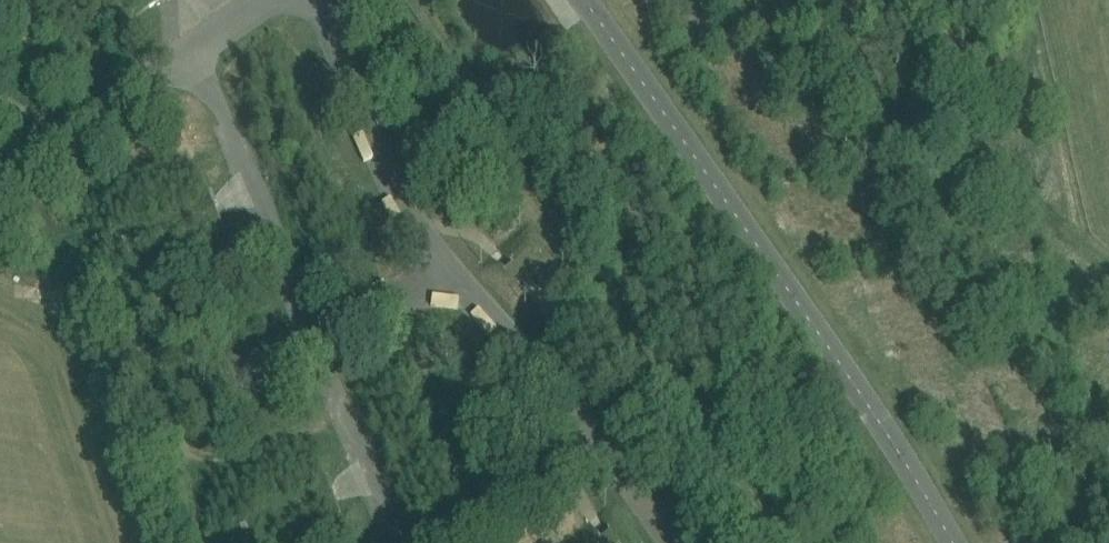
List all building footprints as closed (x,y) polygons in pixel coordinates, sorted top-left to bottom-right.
[(136,16),(149,7),(152,4),(159,0),(156,0),(148,6),(147,6),(145,2),(144,3),(146,7),(136,15),(136,16)]
